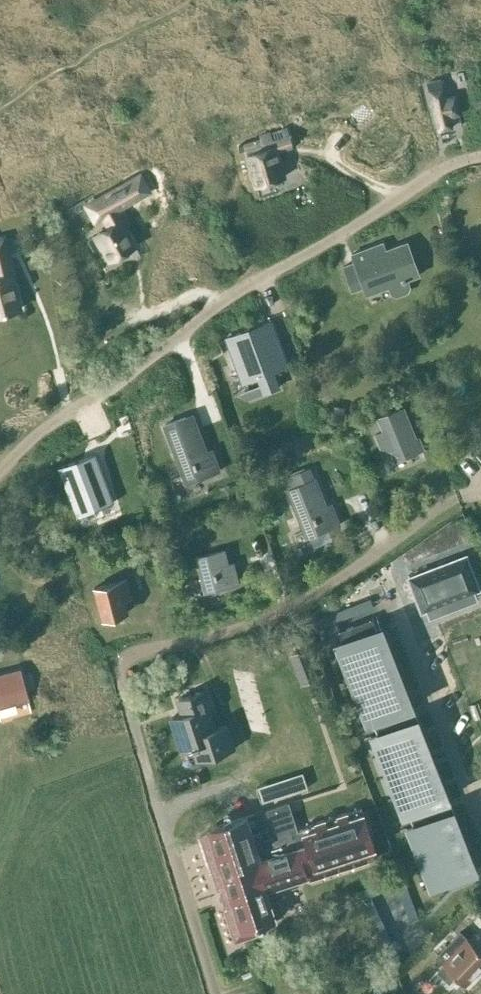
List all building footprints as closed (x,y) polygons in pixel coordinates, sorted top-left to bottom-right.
[(445,99),(442,89),(440,78),(425,82),(428,93),(430,92),(439,130),(452,127),(449,116),(459,114),(454,96),(445,99)] [(284,177),(274,146),(264,149),(261,138),(242,143),(255,185),(284,177)] [(122,186),(87,205),(96,221),(103,217),(109,228),(97,235),(110,260),(134,247),(121,223),(125,221),(118,209),(131,202),(149,192),(141,176),(122,186)] [(19,308),(10,274),(1,236),(0,236),(0,313),(19,308)] [(388,286),(391,293),(396,296),(407,292),(409,287),(406,279),(418,275),(412,258),(408,259),(403,244),(386,250),(383,242),(351,254),(354,261),(342,266),(351,290),(363,286),(366,294),(388,286)] [(270,322),(225,339),(242,383),(257,377),(263,393),(279,387),(273,371),(284,366),(276,346),(278,345),(270,322)] [(332,405),(329,423),(342,425),(345,407),(332,405)] [(383,431),(375,434),(383,453),(391,450),(395,460),(422,449),(418,438),(415,439),(408,421),(402,407),(377,417),(383,431)] [(185,417),(164,426),(186,483),(220,470),(214,454),(208,456),(196,424),(189,427),(185,417)] [(94,455),(59,468),(76,513),(111,499),(94,455)] [(290,475),(284,477),(289,488),(286,489),(292,503),(306,537),(309,536),(327,529),(339,524),(333,508),(328,510),(325,504),(320,492),(310,466),(290,475)] [(204,592),(238,583),(234,568),(228,569),(223,550),(195,557),(204,592)] [(465,555),(409,577),(422,610),(439,603),(440,605),(461,598),(460,595),(478,589),(465,555)] [(132,599),(127,579),(94,587),(102,619),(127,613),(124,601),(132,599)] [(371,619),(338,632),(342,641),(341,641),(373,723),(406,710),(407,710),(375,628),(371,619)] [(290,645),(293,652),(307,647),(301,632),(295,635),(298,642),(290,645)] [(307,648),(289,655),(300,684),(318,677),(307,648)] [(28,700),(19,669),(0,674),(0,708),(28,700)] [(171,717),(181,749),(193,745),(197,761),(232,749),(225,725),(213,729),(201,691),(177,699),(182,714),(171,717)] [(442,802),(443,802),(411,720),(410,720),(407,710),(374,723),(377,733),(376,733),(408,815),(409,815),(413,824),(446,812),(442,802)] [(302,772),(256,786),(261,801),(307,787),(302,772)] [(209,832),(200,835),(202,843),(217,890),(219,889),(223,902),(224,905),(222,905),(234,942),(255,935),(252,926),(274,919),(273,917),(281,915),(274,892),(298,884),(297,879),(307,876),(308,881),(378,858),(362,808),(298,829),(289,802),(266,809),(275,836),(264,840),(261,831),(252,834),(246,816),(208,828),(209,832)] [(413,824),(412,825),(436,886),(470,873),(471,873),(447,811),(446,812),(413,824)] [(472,832),(480,857),(480,829),(472,832)] [(436,970),(449,983),(456,976),(464,984),(480,966),(480,952),(461,932),(438,955),(445,962),(443,964),(436,970)]
